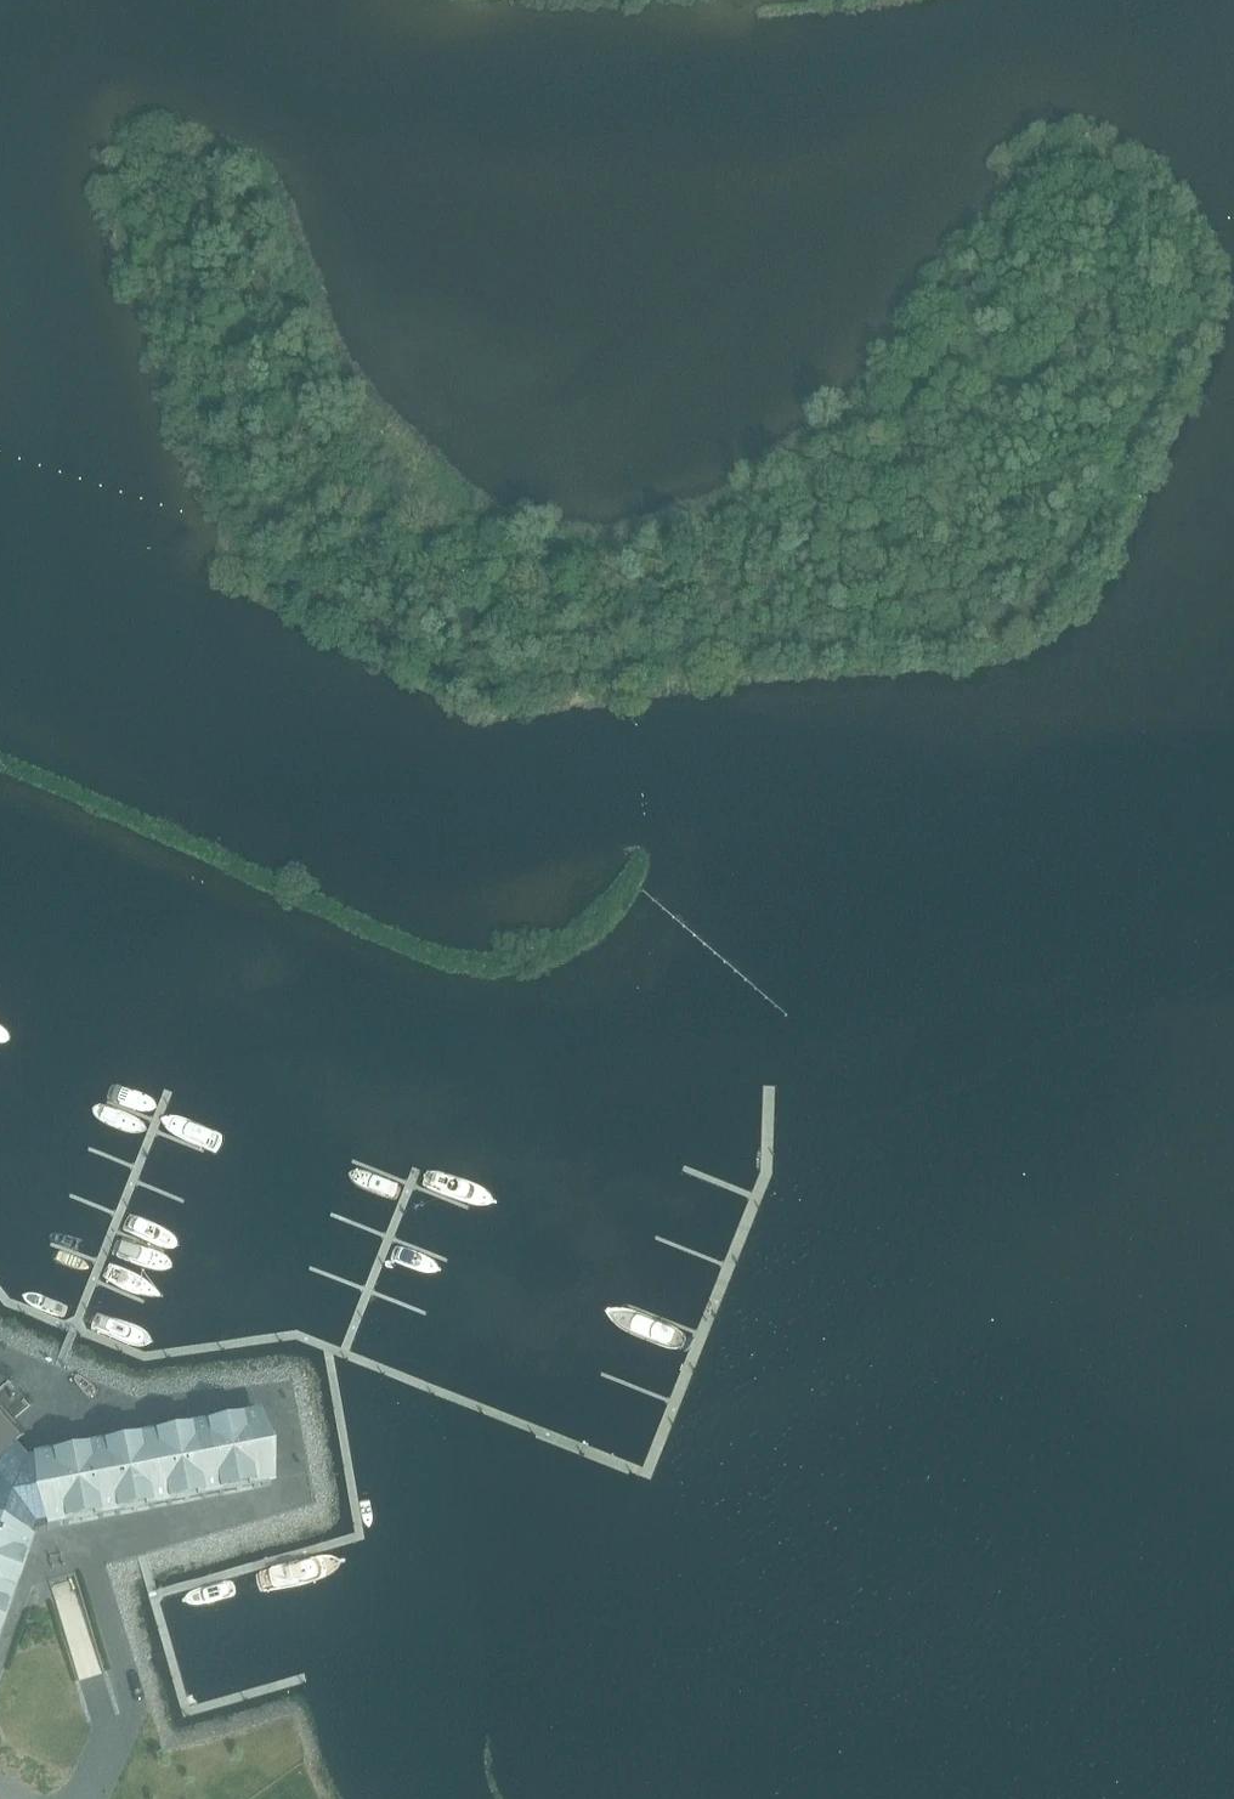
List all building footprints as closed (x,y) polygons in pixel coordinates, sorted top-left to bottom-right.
[(30,1539),(29,1539),(34,1527),(45,1524),(46,1531),(273,1487),(259,1415),(250,1417),(140,1438),(34,1458),(34,1459),(26,1460),(12,1445),(23,1435),(11,1422),(0,1410),(0,1625),(30,1539)]
